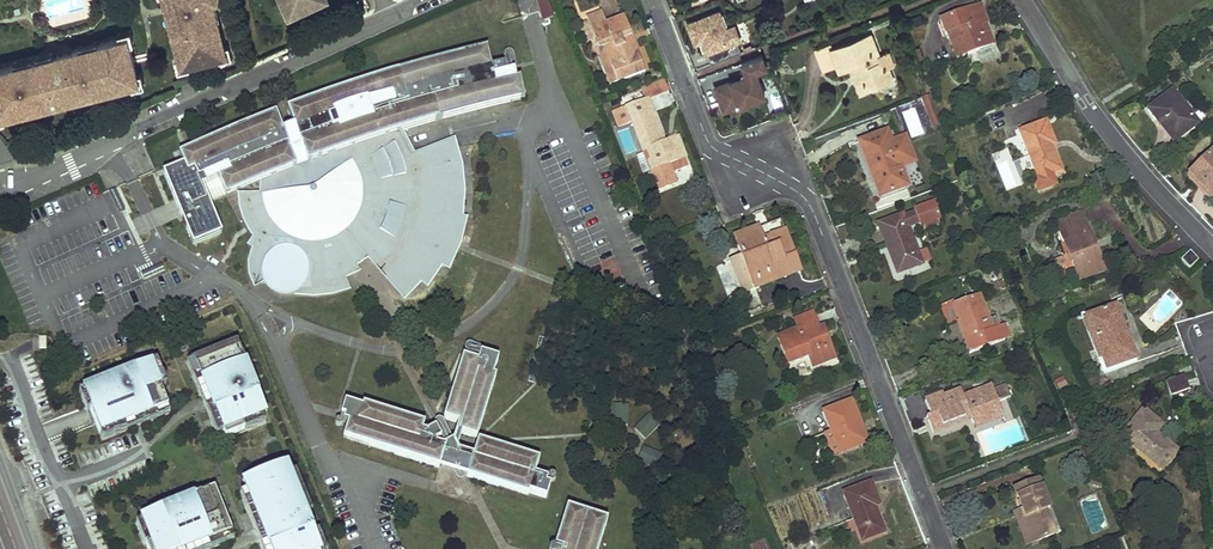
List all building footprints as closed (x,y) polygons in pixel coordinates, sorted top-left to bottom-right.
[(168,12),(170,12),(174,27),(172,27),(180,58),(182,65),(189,63),(219,56),(227,54),(225,46),(218,16),(215,17),(212,1),(214,0),(165,0),(168,12)] [(216,0),(214,0),(212,1),(215,17),(218,16),(220,16),(216,0)] [(290,15),(320,1),(320,0),(283,0),(290,15)] [(543,19),(554,14),(548,0),(534,0),(543,19)] [(980,5),(941,21),(946,35),(948,35),(957,58),(993,44),(988,32),(986,33),(983,25),(988,23),(980,5)] [(709,52),(738,41),(742,40),(736,24),(727,28),(721,11),(687,23),(695,44),(701,42),(705,53),(709,52)] [(174,27),(170,12),(168,12),(165,13),(169,28),(172,27),(174,27)] [(624,16),(606,23),(602,12),(587,18),(589,23),(598,49),(604,47),(618,82),(646,71),(637,48),(632,50),(627,37),(632,35),(624,16)] [(598,49),(589,23),(582,26),(592,51),(600,57),(610,85),(618,82),(604,47),(598,49)] [(132,29),(120,31),(121,37),(128,35),(129,42),(135,40),(132,29)] [(83,49),(83,46),(73,49),(74,51),(52,57),(52,55),(31,60),(31,62),(17,66),(16,64),(0,68),(0,116),(5,114),(28,108),(27,106),(41,103),(42,105),(71,97),(70,95),(85,91),(85,93),(95,91),(94,89),(110,85),(110,87),(131,81),(139,79),(137,73),(129,42),(128,35),(121,37),(100,42),(100,44),(83,49)] [(637,48),(632,35),(627,37),(632,50),(637,48)] [(879,58),(870,36),(833,50),(832,50),(838,67),(840,73),(851,68),(859,65),(861,70),(859,71),(867,91),(892,81),(888,69),(888,68),(883,70),(879,58)] [(742,51),(738,41),(709,52),(713,62),(742,51)] [(233,58),(230,45),(225,46),(227,54),(219,56),(220,61),(233,58)] [(831,46),(818,50),(826,72),(838,67),(832,50),(833,50),(831,46)] [(269,275),(271,277),(272,279),(272,280),(271,281),(271,283),(271,284),(272,286),(272,287),(273,288),(274,289),(275,290),(276,291),(278,291),(279,292),(281,292),(282,291),(283,291),(285,291),(286,290),(287,289),(288,288),(288,287),(289,285),(304,286),(313,287),(330,286),(346,281),(345,278),(341,269),(354,262),(352,259),(366,248),(385,269),(386,268),(403,286),(413,276),(419,281),(433,261),(440,265),(450,241),(457,216),(452,215),(454,189),(451,164),(446,147),(411,161),(410,156),(396,132),(402,130),(424,124),(487,107),(524,98),(519,77),(514,79),(513,71),(505,72),(503,64),(491,67),(486,47),(397,71),(346,87),(286,109),(293,127),(282,132),(275,113),(225,133),(178,154),(187,173),(193,170),(197,179),(202,177),(205,184),(218,179),(227,174),(227,176),(251,165),(250,165),(265,158),(272,177),(272,178),(271,180),(270,183),(269,185),(268,188),(268,191),(268,193),(268,195),(261,195),(261,199),(262,203),(264,208),(250,212),(252,219),(258,229),(265,240),(254,250),(258,252),(255,262),(256,274),(258,279),(269,275)] [(889,54),(879,58),(883,70),(888,68),(888,69),(894,67),(889,54)] [(746,76),(715,88),(725,112),(751,101),(749,96),(763,90),(756,73),(767,68),(762,56),(742,63),(746,76)] [(30,57),(15,61),(16,64),(17,66),(31,62),(31,60),(30,57)] [(189,63),(182,65),(180,58),(175,59),(178,72),(190,69),(189,63)] [(859,65),(851,68),(861,93),(867,91),(859,71),(861,70),(859,65)] [(146,83),(143,71),(137,73),(139,79),(131,81),(133,87),(146,83)] [(669,92),(664,81),(642,89),(645,100),(648,99),(669,92)] [(110,87),(110,85),(94,89),(95,91),(96,94),(111,90),(110,87)] [(749,96),(751,101),(765,96),(763,90),(749,96)] [(767,93),(772,111),(783,108),(778,90),(767,93)] [(85,91),(70,95),(71,97),(71,100),(86,96),(85,93),(85,91)] [(1173,91),(1148,110),(1155,120),(1159,117),(1177,139),(1198,123),(1173,91)] [(930,93),(920,97),(931,128),(941,124),(930,93)] [(645,100),(612,113),(618,128),(632,122),(658,190),(676,184),(672,172),(688,166),(677,138),(664,142),(648,99),(645,100)] [(41,103),(27,106),(28,108),(28,111),(43,107),(42,105),(41,103)] [(1159,117),(1155,120),(1173,143),(1177,139),(1159,117)] [(1046,122),(1020,132),(1039,179),(1061,170),(1053,149),(1051,150),(1050,146),(1056,144),(1046,122)] [(341,269),(345,278),(360,271),(356,266),(361,263),(367,258),(403,300),(421,283),(427,288),(442,266),(448,270),(460,244),(467,217),(462,216),(464,190),(461,164),(453,137),(414,153),(402,130),(396,132),(410,156),(411,161),(446,147),(451,164),(454,189),(452,215),(457,216),(450,241),(440,265),(433,261),(419,281),(413,276),(403,286),(386,268),(385,269),(366,248),(352,259),(354,262),(341,269)] [(888,132),(859,143),(872,177),(877,175),(885,195),(909,186),(901,168),(897,156),(903,153),(899,140),(892,143),(888,132)] [(906,138),(899,140),(903,153),(897,156),(901,168),(915,163),(906,138)] [(1188,175),(1210,197),(1212,193),(1212,150),(1188,175)] [(263,282),(271,277),(269,275),(258,279),(256,274),(255,262),(258,252),(254,250),(265,240),(258,229),(252,219),(250,212),(264,208),(262,203),(261,199),(261,195),(268,195),(268,193),(268,191),(268,188),(269,185),(270,183),(271,180),(272,178),(272,177),(265,158),(250,165),(251,165),(227,176),(227,174),(218,179),(226,196),(259,182),(258,192),(236,192),(238,207),(241,219),(247,231),(251,237),(245,245),(251,248),(247,261),(248,275),(253,288),(263,282)] [(877,175),(872,177),(880,197),(885,195),(877,175)] [(915,212),(904,217),(903,214),(879,223),(887,246),(892,244),(894,250),(889,251),(897,272),(922,263),(908,227),(919,223),(920,225),(923,224),(925,228),(939,223),(937,219),(941,217),(935,202),(914,210),(915,212)] [(1081,213),(1062,221),(1066,231),(1075,228),(1079,238),(1070,241),(1064,243),(1069,254),(1051,261),(1062,288),(1105,271),(1096,249),(1092,251),(1090,245),(1094,244),(1081,213)] [(765,224),(767,232),(782,227),(780,219),(765,224)] [(466,222),(462,237),(470,239),(474,224),(466,222)] [(1075,228),(1066,231),(1070,241),(1079,238),(1075,228)] [(758,229),(744,234),(748,244),(739,248),(742,257),(731,261),(743,294),(800,272),(784,232),(769,238),(771,243),(764,246),(758,229)] [(744,234),(735,237),(739,248),(748,244),(744,234)] [(1191,252),(1182,260),(1190,268),(1199,260),(1191,252)] [(289,299),(293,296),(296,294),(300,291),(304,286),(289,285),(288,287),(288,288),(287,289),(286,290),(285,291),(283,291),(282,291),(281,292),(279,292),(278,291),(276,291),(275,290),(274,289),(273,288),(272,287),(272,286),(271,284),(271,283),(271,281),(272,280),(272,279),(271,277),(263,282),(264,287),(266,291),(269,294),(273,296),(278,298),(284,299),(289,299)] [(346,281),(330,286),(313,287),(304,286),(300,291),(296,294),(293,296),(313,297),(331,296),(350,290),(346,281)] [(956,305),(954,305),(960,321),(960,322),(962,321),(969,339),(976,336),(981,349),(1005,339),(1000,327),(992,330),(988,321),(979,296),(956,305)] [(941,305),(949,325),(960,321),(954,305),(956,305),(954,300),(941,305)] [(1116,306),(1087,318),(1107,370),(1137,359),(1127,335),(1125,336),(1123,332),(1126,331),(1116,306)] [(799,330),(778,337),(789,364),(809,356),(813,367),(835,358),(827,337),(819,340),(816,330),(819,329),(812,313),(795,320),(799,330)] [(1000,327),(1005,339),(1011,337),(1005,325),(1000,327),(996,318),(988,321),(992,330),(1000,327)] [(819,329),(816,330),(819,340),(827,337),(823,328),(819,329)] [(969,339),(964,341),(969,353),(981,349),(976,336),(969,339)] [(239,343),(196,360),(224,433),(226,439),(246,432),(244,426),(265,417),(268,416),(254,381),(251,382),(247,371),(250,369),(239,343)] [(443,418),(457,423),(458,423),(455,431),(471,436),(477,433),(495,376),(492,375),(497,358),(484,354),(483,358),(478,357),(477,361),(465,358),(462,357),(443,418)] [(196,360),(190,362),(218,436),(224,433),(196,360)] [(159,361),(86,390),(93,409),(92,410),(102,434),(169,407),(158,378),(165,375),(159,361)] [(250,369),(247,371),(251,382),(254,381),(255,382),(258,380),(253,367),(249,369),(250,369)] [(165,375),(158,378),(162,388),(168,385),(165,375)] [(1184,375),(1165,382),(1171,396),(1190,389),(1184,375)] [(943,394),(926,401),(931,415),(926,417),(933,434),(966,421),(965,418),(971,416),(973,423),(997,415),(993,403),(999,401),(1011,397),(1007,385),(994,389),(978,396),(976,392),(964,397),(962,390),(944,397),(943,394)] [(993,386),(976,392),(978,396),(994,389),(993,386)] [(86,390),(81,392),(86,406),(91,404),(86,390)] [(852,400),(823,411),(840,453),(863,445),(855,426),(861,423),(852,400)] [(999,401),(993,403),(997,415),(973,423),(975,429),(1004,417),(999,401)] [(342,437),(438,467),(439,464),(444,446),(435,443),(434,441),(440,438),(434,427),(425,432),(421,431),(423,423),(362,404),(361,407),(344,402),(340,415),(344,416),(342,421),(347,422),(342,437)] [(613,424),(628,425),(629,404),(614,404),(613,419),(613,424)] [(169,407),(102,434),(104,439),(172,413),(169,407)] [(1144,408),(1122,435),(1158,464),(1164,457),(1169,461),(1178,450),(1163,438),(1159,442),(1152,436),(1162,424),(1144,408)] [(635,428),(646,439),(660,424),(649,413),(635,428)] [(265,417),(244,426),(246,432),(268,423),(265,417)] [(861,423),(855,426),(863,445),(868,443),(861,423)] [(482,442),(476,445),(472,454),(467,471),(466,476),(527,495),(528,492),(545,498),(549,485),(545,483),(546,478),(534,474),(538,459),(482,442)] [(644,444),(638,458),(647,462),(657,466),(663,452),(644,444)] [(472,454),(444,446),(439,464),(467,471),(472,454)] [(620,455),(607,450),(599,468),(612,473),(620,455)] [(1164,457),(1158,464),(1163,469),(1169,461),(1164,457)] [(637,475),(640,466),(633,464),(630,473),(637,475)] [(313,533),(306,515),(290,475),(287,466),(243,483),(247,492),(269,548),(320,548),(313,533)] [(290,475),(306,515),(313,513),(297,473),(290,475)] [(1039,479),(1016,488),(1024,510),(1026,516),(1021,517),(1029,539),(1039,535),(1040,540),(1051,536),(1046,521),(1049,519),(1045,508),(1050,507),(1039,479)] [(1103,483),(1091,479),(1089,486),(1101,489),(1103,483)] [(871,483),(844,493),(862,541),(885,532),(876,511),(874,512),(873,507),(879,505),(871,483)] [(231,532),(215,489),(188,499),(190,503),(178,507),(176,504),(141,518),(142,520),(151,542),(145,544),(147,548),(189,548),(231,532)] [(247,492),(240,494),(262,548),(269,548),(247,492)] [(175,500),(176,504),(178,507),(190,503),(188,499),(187,496),(175,500)] [(606,520),(566,507),(554,547),(556,548),(597,548),(606,520)] [(1024,510),(1015,513),(1027,545),(1040,540),(1039,535),(1029,539),(1021,517),(1026,516),(1024,510)] [(1049,519),(1046,521),(1051,536),(1055,534),(1049,519)] [(137,523),(145,544),(151,542),(142,520),(137,523)] [(320,548),(326,548),(319,530),(313,533),(320,548)] [(231,532),(189,548),(208,548),(234,539),(231,532)] [(805,544),(807,548),(819,548),(816,540),(805,544)]
